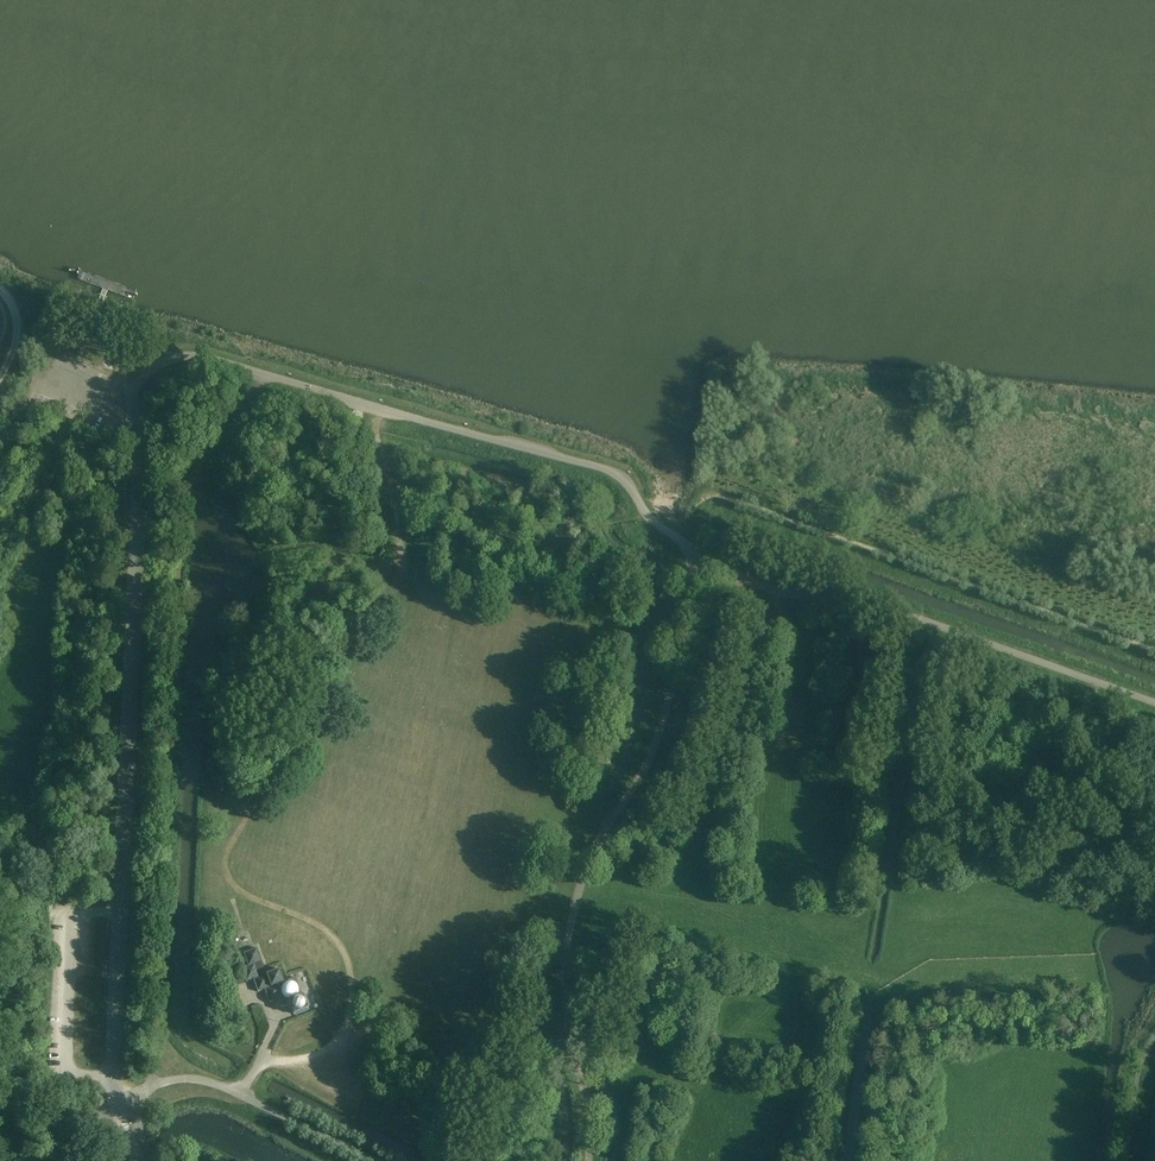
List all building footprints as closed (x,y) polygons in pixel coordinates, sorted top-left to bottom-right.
[(248,965),(241,968),(246,981),(252,978),(258,992),(264,990),(269,1002),(279,999),(282,1007),(290,1004),(293,1014),(307,1009),(296,977),(283,982),(279,969),(266,973),(257,947),(243,952),(248,965)]
